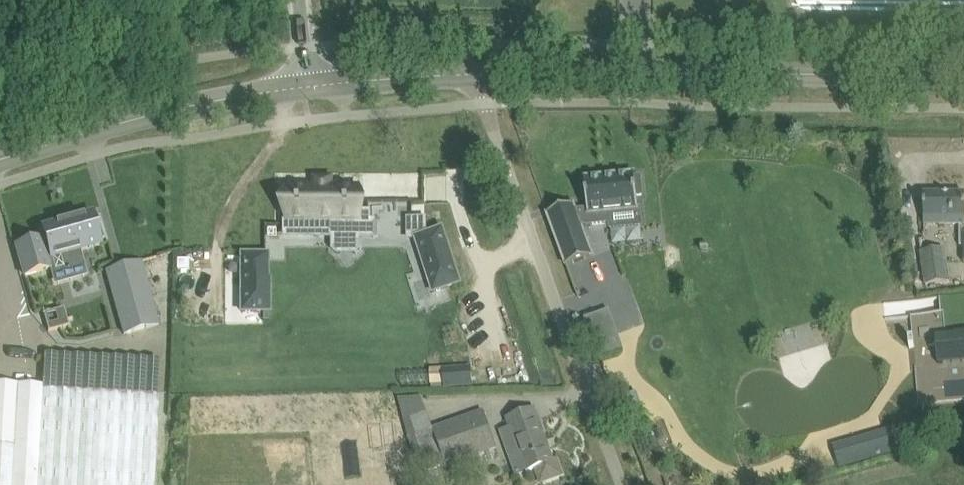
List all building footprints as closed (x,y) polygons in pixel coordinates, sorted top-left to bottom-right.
[(639,210),(637,196),(642,195),(641,177),(635,178),(635,174),(585,178),(588,210),(576,211),(582,225),(611,222),(611,229),(642,226),(640,209),(639,210)] [(313,189),(313,234),(330,234),(372,234),(372,211),(360,211),(360,189),(331,189),(330,189),(330,185),(317,185),(317,189),(313,189)] [(284,221),(284,234),(313,234),(313,189),(288,189),(288,221),(284,221)] [(924,194),(924,217),(933,217),(933,224),(959,224),(959,246),(963,246),(963,263),(963,194),(924,194)] [(574,204),(548,213),(567,266),(593,256),(582,225),(576,211),(574,204)] [(45,237),(17,245),(25,278),(51,270),(50,268),(82,259),(84,259),(82,252),(103,246),(101,238),(105,237),(101,224),(96,226),(93,213),(42,227),(45,237)] [(407,218),(407,240),(417,240),(434,292),(460,284),(443,230),(427,235),(427,217),(407,218)] [(242,254),(242,311),(269,312),(270,255),(242,254)] [(107,272),(124,334),(159,325),(142,262),(107,272)] [(947,262),(923,266),(926,286),(950,282),(947,262)] [(940,337),(942,365),(963,362),(963,296),(943,298),(947,337),(940,337)] [(623,351),(617,334),(592,343),(598,360),(623,351)] [(471,367),(444,370),(445,389),(473,386),(471,367)] [(159,393),(0,384),(0,484),(154,484),(159,393)] [(536,467),(541,482),(562,475),(557,460),(553,461),(538,419),(534,409),(508,418),(512,429),(502,433),(517,474),(536,467)] [(446,467),(497,448),(484,412),(434,431),(428,413),(410,419),(417,439),(408,442),(413,456),(422,452),(429,471),(445,465),(446,467)] [(890,428),(831,445),(837,467),(896,450),(890,428)]
